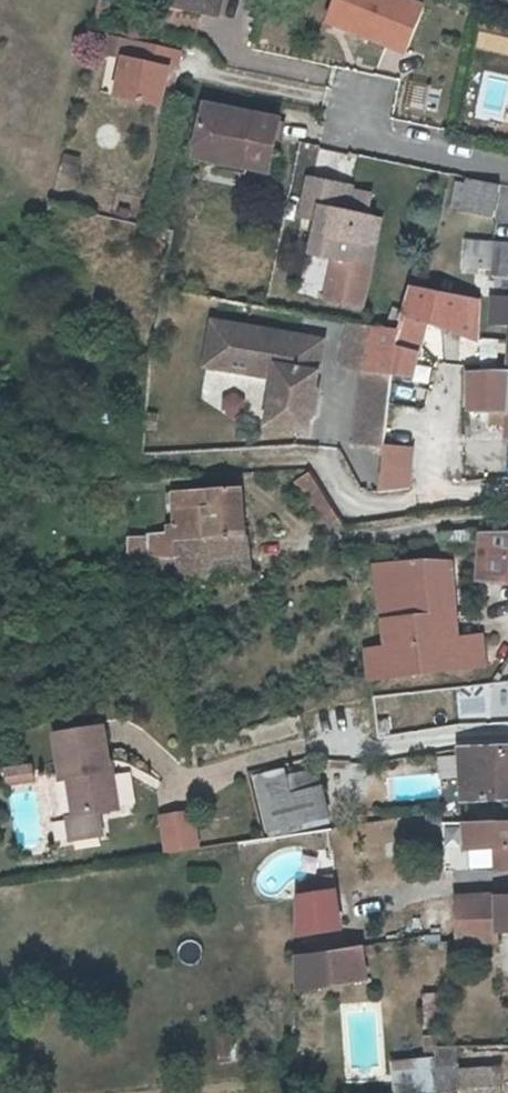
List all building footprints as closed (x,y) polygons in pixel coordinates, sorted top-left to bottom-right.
[(164,13),(177,16),(180,0),(167,0),(164,13)] [(177,16),(217,25),(223,0),(180,0),(177,16)] [(323,27),(401,59),(419,13),(387,0),(335,0),(323,27)] [(129,68),(133,50),(111,47),(108,63),(123,67),(129,68)] [(129,68),(123,67),(115,104),(160,114),(165,94),(169,76),(176,79),(179,61),(133,50),(129,68)] [(169,76),(165,94),(172,95),(176,79),(169,76)] [(229,171),(228,177),(244,180),(246,174),(270,179),(279,127),(205,112),(195,164),(229,171)] [(463,210),(497,214),(503,184),(503,183),(468,178),(468,182),(463,210)] [(378,194),(359,191),(355,217),(342,215),(346,188),(310,181),(303,221),(316,224),(309,257),(332,262),(325,303),(363,310),(375,244),(368,243),(374,220),(378,194)] [(459,181),(454,208),(463,210),(468,182),(459,181)] [(355,217),(359,191),(346,188),(342,215),(355,217)] [(368,243),(375,244),(380,221),(374,220),(368,243)] [(490,270),(493,243),(476,241),(473,270),(490,270)] [(499,246),(499,243),(496,242),(493,243),(490,270),(493,271),(494,272),(497,271),(498,264),(499,246)] [(507,264),(507,244),(499,243),(499,246),(498,264),(507,264)] [(498,264),(497,271),(497,278),(507,279),(507,264),(498,264)] [(416,379),(428,323),(479,341),(485,300),(482,300),(422,289),(411,287),(401,331),(375,327),(373,345),(370,367),(370,371),(373,372),(392,375),(416,379)] [(326,344),(216,326),(209,369),(278,380),(270,429),(312,435),(314,419),(319,416),(322,395),(319,390),(326,344)] [(485,339),(483,371),(499,371),(501,340),(485,339)] [(499,371),(483,371),(473,371),(472,410),(490,411),(507,412),(507,372),(499,371)] [(392,375),(365,372),(354,443),(382,447),(392,375)] [(490,411),(490,423),(507,424),(507,412),(490,411)] [(383,443),(377,491),(408,486),(413,446),(383,443)] [(320,523),(348,527),(346,524),(327,493),(315,474),(298,480),(320,523)] [(205,512),(207,544),(247,539),(244,489),(211,492),(211,496),(211,509),(211,511),(205,512)] [(149,538),(150,563),(178,561),(177,546),(207,544),(205,512),(211,511),(211,509),(211,496),(211,492),(174,495),(176,536),(149,538)] [(485,531),(482,554),(487,580),(507,581),(507,532),(485,531)] [(150,563),(150,564),(151,580),(179,578),(180,586),(249,577),(247,539),(207,544),(177,546),(178,561),(150,563)] [(376,565),(383,646),(385,681),(482,670),(482,661),(479,617),(453,619),(451,561),(376,565)] [(365,683),(385,681),(383,646),(362,648),(365,683)] [(107,728),(59,734),(64,778),(72,777),(76,816),(69,816),(71,839),(102,836),(100,813),(120,811),(114,770),(108,771),(106,765),(111,764),(107,728)] [(458,751),(462,803),(489,801),(489,799),(507,798),(507,747),(458,751)] [(0,767),(0,781),(1,784),(31,780),(28,763),(0,767)] [(287,774),(257,782),(269,833),(328,818),(323,791),(292,798),(287,774)] [(189,809),(154,814),(160,853),(195,848),(189,809)] [(474,822),(478,822),(476,811),(463,812),(464,822),(474,822)] [(478,822),(474,822),(464,822),(466,847),(495,847),(495,869),(507,868),(507,821),(478,822)] [(334,892),(299,897),(303,937),(339,933),(334,892)] [(496,938),(507,938),(507,898),(495,899),(495,914),(496,917),(496,934),(496,938)] [(497,944),(496,938),(496,934),(496,917),(495,914),(495,899),(452,899),(454,946),(455,946),(497,945),(497,944)] [(365,980),(361,948),(292,959),(297,992),(365,980)] [(432,1058),(432,1089),(460,1090),(459,1067),(457,1045),(432,1046),(432,1058)] [(394,1060),(393,1092),(395,1092),(416,1090),(432,1089),(432,1058),(426,1059),(394,1060)] [(459,1067),(460,1090),(460,1092),(491,1092),(490,1067),(459,1067)]
